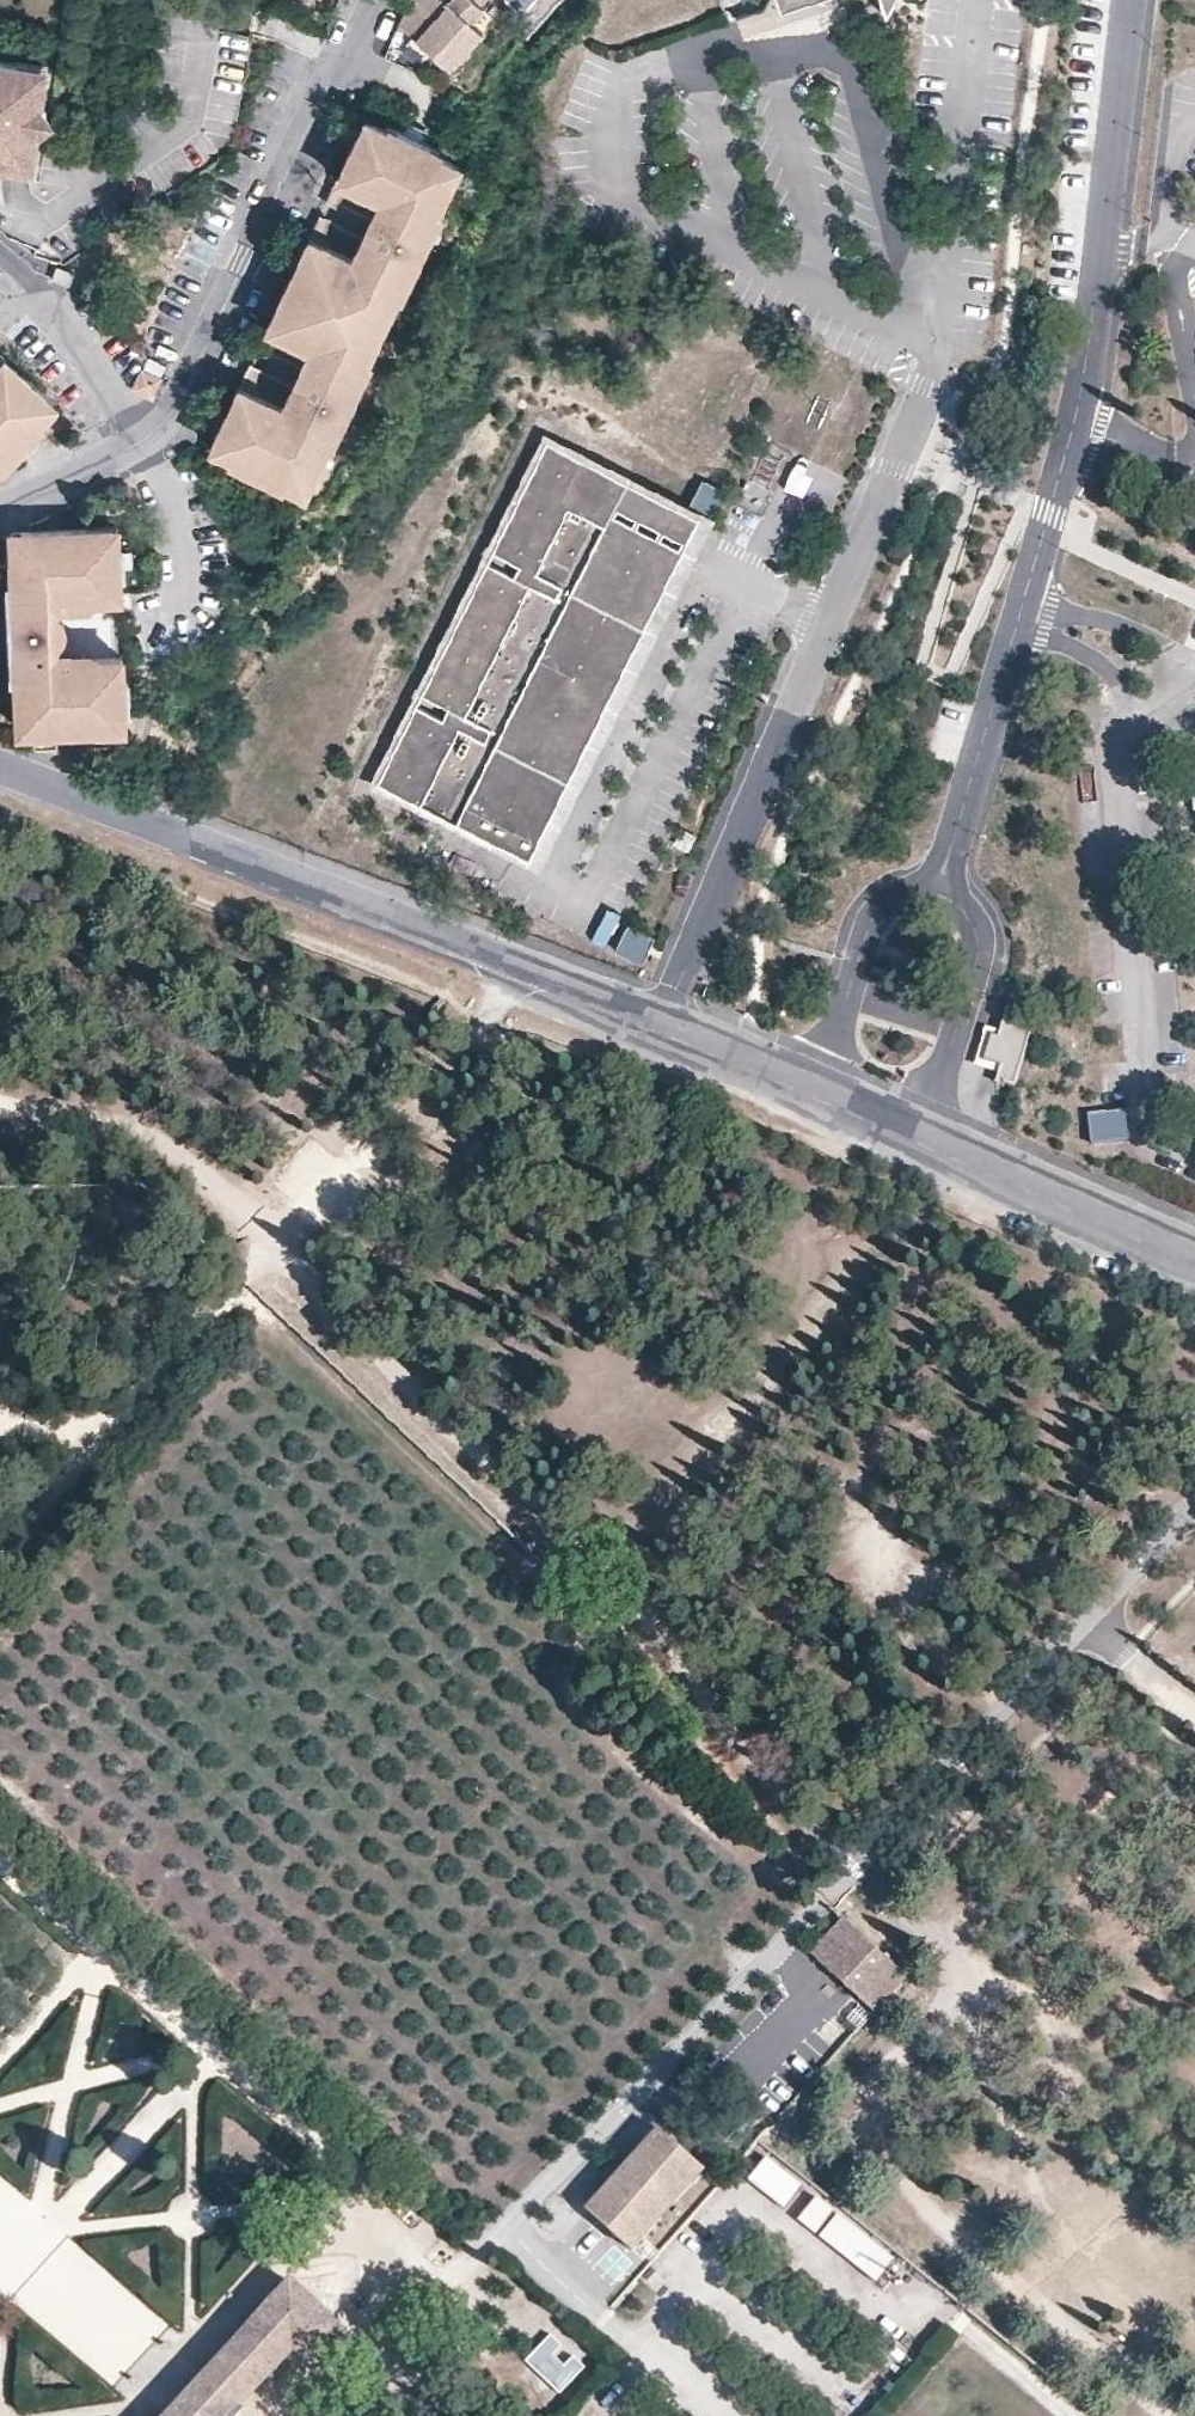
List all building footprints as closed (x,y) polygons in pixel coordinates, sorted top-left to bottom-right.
[(475,0),(448,0),(447,1),(447,0),(416,0),(416,2),(403,16),(399,25),(448,68),(480,31),(469,21),(482,6),(475,0)] [(403,16),(416,2),(416,0),(410,0),(409,4),(403,16)] [(781,9),(807,0),(778,0),(781,9)] [(889,16),(897,0),(885,0),(889,16)] [(0,56),(0,166),(32,171),(39,119),(46,71),(20,67),(20,59),(0,56)] [(47,63),(20,59),(20,67),(46,71),(47,63)] [(403,293),(441,210),(438,208),(458,161),(440,153),(442,148),(426,140),(406,131),(388,122),(386,126),(366,118),(348,158),(329,198),(338,203),(360,187),(382,198),(368,227),(355,256),(334,247),(331,218),(321,214),(299,262),(303,271),(289,299),(280,302),(258,349),(266,353),(289,337),(312,348),(299,375),(285,405),(262,394),(261,366),(252,362),(213,445),(217,446),(232,455),(231,458),(266,474),(284,483),(286,479),(289,481),(306,488),(328,441),(332,443),(371,361),(367,358),(358,354),(390,287),(398,290),(403,293)] [(406,131),(426,140),(431,129),(411,120),(406,131)] [(74,271),(57,265),(54,277),(70,283),(74,271)] [(367,358),(398,290),(390,287),(358,354),(367,358)] [(0,350),(0,367),(1,366),(7,360),(9,358),(0,350)] [(22,443),(39,427),(35,423),(55,400),(9,358),(7,360),(1,366),(0,367),(0,466),(22,443)] [(161,379),(142,370),(134,387),(154,396),(161,379)] [(543,432),(368,785),(435,818),(539,869),(714,516),(543,432)] [(700,479),(691,503),(711,511),(720,487),(700,479)] [(118,529),(6,535),(8,588),(1,588),(6,685),(8,685),(10,727),(28,727),(29,747),(50,746),(49,726),(82,725),(83,745),(111,744),(111,724),(113,724),(126,723),(125,702),(120,699),(119,678),(124,675),(123,655),(49,659),(46,598),(117,595),(121,595),(121,591),(120,573),(115,570),(114,549),(119,545),(118,529)] [(125,569),(124,548),(119,545),(114,549),(115,570),(120,573),(125,569)] [(130,699),(129,678),(124,675),(119,678),(120,699),(125,702),(130,699)] [(614,953),(643,964),(655,938),(626,926),(614,953)] [(1015,987),(987,1056),(1021,1070),(1047,1000),(1015,987)] [(1107,1112),(1087,1114),(1090,1143),(1126,1140),(1125,1133),(1123,1110),(1107,1112)] [(902,1977),(843,1919),(809,1956),(872,2013),(902,1977)] [(659,2134),(588,2212),(630,2251),(700,2173),(659,2134)] [(747,2179),(782,2211),(803,2188),(767,2157),(747,2179)] [(815,2197),(796,2221),(816,2236),(834,2212),(815,2197)] [(167,2415),(236,2415),(240,2411),(239,2408),(294,2350),(311,2366),(340,2332),(288,2284),(167,2415)] [(572,2364),(545,2338),(535,2348),(562,2375),(572,2364)]
